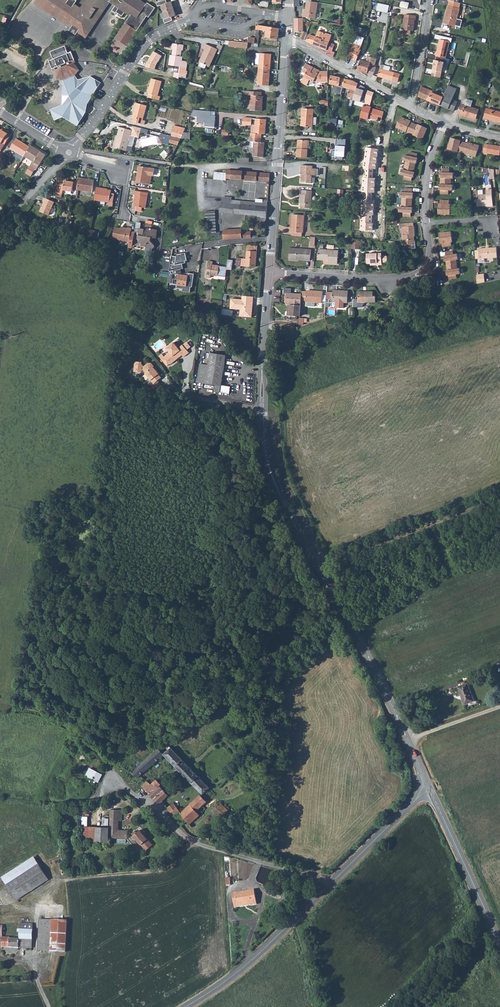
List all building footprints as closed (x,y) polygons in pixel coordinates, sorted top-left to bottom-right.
[(44,10),(51,0),(37,0),(35,4),(44,10)] [(130,16),(123,28),(125,29),(123,32),(130,36),(132,34),(134,35),(145,20),(143,18),(145,15),(147,16),(149,17),(155,8),(147,3),(146,4),(139,0),(86,0),(81,9),(74,4),(77,1),(76,0),(69,0),(68,0),(51,0),(44,10),(71,28),(70,31),(76,35),(78,32),(84,36),(89,29),(91,30),(110,2),(116,6),(112,11),(118,15),(119,14),(122,16),(125,12),(130,16)] [(161,1),(156,2),(158,6),(161,5),(164,12),(174,8),(171,2),(167,3),(166,0),(164,0),(161,1)] [(444,24),(455,26),(461,27),(462,20),(457,19),(460,3),(454,2),(449,0),(448,6),(444,24)] [(309,1),(307,1),(306,9),(304,9),(303,17),(316,19),(318,2),(312,2),(309,1)] [(174,8),(164,12),(166,18),(164,19),(165,24),(173,20),(172,17),(176,15),(174,8)] [(403,29),(404,29),(403,34),(410,34),(411,30),(413,31),(415,20),(416,20),(416,16),(405,14),(403,29)] [(303,31),(303,18),(294,18),(295,32),(303,32),(300,38),(304,40),(307,33),(303,31)] [(257,25),(257,29),(267,31),(266,37),(278,39),(279,28),(257,25)] [(125,29),(123,28),(116,38),(127,45),(134,35),(132,34),(130,36),(123,32),(125,29)] [(306,42),(312,44),(319,48),(327,50),(326,53),(333,57),(335,52),(332,51),(335,44),(329,42),(332,35),(324,33),(323,33),(318,31),(316,37),(310,34),(309,35),(306,42)] [(348,57),(356,61),(361,50),(360,50),(361,46),(364,38),(356,35),(352,47),(348,57)] [(436,56),(446,58),(450,42),(451,42),(452,39),(436,35),(435,38),(440,40),(436,56)] [(179,73),(180,73),(179,77),(180,77),(185,78),(185,74),(187,74),(187,71),(186,71),(188,61),(182,61),(183,57),(181,56),(182,50),(183,51),(184,45),(173,43),(172,49),(173,49),(172,55),(171,55),(169,65),(180,67),(179,73)] [(217,49),(205,44),(203,49),(205,50),(200,62),(210,66),(217,49)] [(49,61),(53,71),(56,70),(57,79),(64,80),(63,95),(70,96),(72,101),(63,105),(51,110),(55,120),(63,117),(78,126),(86,112),(83,108),(86,103),(88,104),(101,83),(91,76),(82,91),(77,89),(78,80),(75,75),(79,70),(74,63),(76,62),(71,52),(68,53),(65,46),(50,52),(53,59),(49,61)] [(162,56),(154,51),(147,62),(146,67),(155,69),(156,66),(162,56)] [(259,69),(270,69),(271,54),(260,53),(257,53),(256,64),(259,64),(259,69)] [(357,70),(374,75),(378,76),(380,70),(381,66),(381,65),(377,63),(376,67),(370,66),(371,63),(361,60),(357,70)] [(444,62),(435,60),(432,74),(441,76),(444,62)] [(314,68),(306,64),(302,72),(306,74),(303,78),(301,82),(307,85),(310,80),(314,82),(328,82),(328,71),(320,71),(320,73),(318,73),(317,72),(313,74),(311,73),(314,68)] [(378,77),(398,82),(400,74),(389,71),(390,67),(381,65),(381,66),(380,70),(378,76),(378,77)] [(259,69),(258,85),(269,86),(270,69),(259,69)] [(199,79),(195,79),(197,71),(193,71),(190,83),(198,85),(199,79)] [(213,85),(217,73),(213,71),(208,84),(213,85)] [(343,94),(344,88),(346,79),(331,75),(330,84),(336,85),(335,92),(343,94)] [(91,76),(78,80),(77,89),(82,91),(91,76)] [(148,93),(149,94),(148,97),(160,100),(161,96),(158,96),(162,81),(152,78),(148,93)] [(344,88),(349,88),(347,97),(351,98),(350,100),(353,101),(353,100),(356,89),(358,83),(354,81),(346,79),(344,88)] [(433,91),(421,86),(418,96),(429,101),(432,92),(433,91)] [(440,105),(454,111),(458,102),(452,100),(457,89),(448,86),(443,97),(440,105)] [(365,91),(356,89),(353,100),(361,102),(365,91)] [(248,91),(248,95),(252,95),(250,110),(262,111),(263,96),(262,96),(262,92),(248,91)] [(368,91),(361,117),(368,120),(369,117),(378,119),(379,116),(382,117),(384,112),(372,109),(369,108),(369,107),(370,107),(374,93),(368,91)] [(432,92),(429,101),(440,105),(443,97),(432,92)] [(70,96),(63,95),(63,105),(72,101),(70,96)] [(461,105),(459,114),(476,119),(479,110),(471,107),(472,101),(467,99),(465,105),(461,105)] [(132,118),(134,118),(133,122),(144,125),(145,121),(143,120),(147,105),(136,103),(132,118)] [(301,126),(313,127),(313,125),(316,125),(317,117),(313,117),(314,109),(303,108),(301,126)] [(499,122),(499,112),(487,109),(484,118),(499,122)] [(211,111),(194,110),(191,116),(197,116),(197,122),(205,122),(205,126),(215,127),(216,116),(211,116),(211,111)] [(251,137),(260,138),(260,134),(265,134),(266,119),(256,118),(256,119),(252,119),(252,118),(243,117),(243,125),(252,125),(251,133),(251,137)] [(407,131),(410,133),(414,124),(410,122),(411,121),(407,119),(406,121),(404,120),(405,119),(400,117),(396,128),(406,132),(407,131)] [(418,125),(414,124),(410,133),(414,134),(413,135),(422,139),(427,128),(424,127),(424,128),(422,128),(423,126),(418,124),(418,125)] [(115,148),(131,152),(133,146),(128,145),(131,136),(139,138),(140,133),(142,128),(133,126),(132,130),(120,127),(117,136),(118,136),(115,148)] [(174,126),(171,136),(181,138),(184,132),(185,128),(174,126)] [(0,146),(0,149),(2,150),(9,138),(6,136),(1,144),(0,146)] [(169,143),(178,145),(181,138),(171,136),(169,143)] [(251,137),(250,147),(254,147),(253,157),(264,157),(265,142),(259,142),(260,138),(251,137)] [(24,156),(30,147),(16,138),(10,148),(24,157),(24,156)] [(454,138),(451,138),(448,149),(457,152),(458,151),(461,152),(464,143),(460,142),(461,140),(456,139),(456,140),(454,140),(454,138)] [(345,139),(336,139),(335,156),(344,157),(345,139)] [(297,148),(297,157),(307,158),(308,149),(307,149),(308,140),(299,140),(298,148),(297,148)] [(468,144),(464,143),(461,152),(465,153),(465,154),(476,157),(479,146),(474,144),(474,146),(472,145),(473,144),(468,143),(468,144)] [(499,155),(499,147),(484,144),(483,154),(487,154),(488,153),(499,155)] [(24,156),(33,161),(30,166),(36,169),(37,169),(46,155),(31,145),(30,147),(24,156)] [(365,168),(373,169),(376,169),(379,149),(366,148),(363,168),(365,168)] [(406,161),(405,164),(415,166),(416,163),(417,158),(418,154),(410,152),(409,156),(405,155),(404,160),(406,161)] [(415,166),(405,164),(404,170),(402,169),(400,175),(404,175),(404,179),(411,181),(412,177),(414,172),(415,166)] [(302,174),(303,174),(303,183),(311,183),(312,175),(316,175),(317,169),(312,168),(313,166),(302,165),(301,174),(302,174)] [(138,173),(136,182),(150,184),(152,176),(154,174),(154,170),(153,168),(140,166),(139,174),(138,173)] [(441,178),(441,181),(451,182),(451,178),(453,178),(454,173),(449,173),(450,169),(442,168),(441,172),(441,178)] [(269,181),(270,173),(227,170),(227,173),(215,172),(214,179),(226,180),(226,178),(257,181),(257,180),(269,181)] [(365,178),(362,177),(362,192),(366,192),(373,192),(375,193),(376,178),(373,178),(365,178)] [(77,190),(92,192),(94,180),(79,178),(79,182),(77,190)] [(70,181),(65,181),(64,185),(63,190),(73,191),(73,189),(77,190),(79,182),(74,181),(74,182),(70,181)] [(451,182),(441,181),(441,184),(441,190),(440,194),(448,194),(449,190),(453,190),(453,185),(450,185),(451,182)] [(63,190),(64,185),(56,184),(55,192),(52,192),(52,195),(62,197),(62,194),(63,194),(63,190)] [(95,200),(110,202),(111,191),(97,188),(95,200)] [(404,192),(400,192),(400,197),(402,198),(402,204),(412,204),(412,198),(412,193),(412,189),(404,188),(404,192)] [(485,206),(487,206),(487,207),(493,206),(492,196),(492,189),(486,189),(487,194),(476,195),(477,199),(476,199),(475,200),(475,201),(476,202),(477,203),(477,207),(485,206)] [(300,199),(299,203),(301,204),(300,207),(310,208),(311,204),(312,191),(302,190),(302,194),(302,199),(300,199)] [(134,206),(146,208),(148,193),(135,191),(134,195),(135,195),(134,206)] [(54,202),(45,198),(43,202),(44,202),(40,211),(49,215),(54,202)] [(241,205),(240,214),(261,216),(261,218),(267,218),(268,200),(263,200),(263,203),(258,202),(259,200),(256,199),(256,202),(241,201),(241,205)] [(374,200),(372,200),(366,200),(362,200),(361,214),(373,215),(374,215),(374,200)] [(440,200),(440,204),(439,204),(438,209),(440,209),(440,211),(438,210),(438,214),(450,214),(451,205),(449,204),(449,200),(440,200)] [(221,212),(240,214),(241,205),(231,204),(222,203),(221,208),(221,212)] [(411,207),(412,204),(402,204),(402,207),(399,207),(399,212),(403,212),(403,216),(411,217),(411,213),(411,207)] [(215,211),(206,211),(207,233),(213,232),(213,236),(221,236),(220,232),(216,232),(215,211)] [(291,232),(292,232),(302,233),(303,233),(304,215),(292,214),(292,220),(293,220),(292,228),(291,228),(291,232)] [(414,240),(414,234),(415,234),(414,226),(407,227),(407,223),(399,224),(400,227),(404,227),(405,235),(403,235),(404,246),(410,245),(411,249),(416,248),(415,240),(414,240)] [(113,239),(129,242),(129,247),(132,248),(135,232),(131,232),(132,228),(127,228),(127,230),(115,228),(113,239)] [(139,243),(140,245),(146,246),(146,247),(149,247),(153,244),(151,241),(151,238),(156,238),(157,230),(148,228),(148,230),(146,230),(146,229),(139,228),(138,239),(140,240),(139,243)] [(223,230),(224,239),(235,239),(251,238),(251,232),(242,232),(244,232),(244,229),(223,230)] [(443,247),(452,246),(451,242),(453,242),(451,232),(439,233),(440,237),(441,236),(442,238),(440,238),(441,243),(442,243),(443,247)] [(352,239),(351,249),(359,249),(360,240),(352,239)] [(241,259),(241,265),(256,267),(257,246),(247,245),(246,259),(241,259)] [(486,248),(478,249),(478,250),(475,250),(475,259),(497,257),(496,247),(489,248),(486,248)] [(290,248),(289,254),(291,255),(291,259),(299,260),(310,261),(311,249),(290,248)] [(319,249),(318,259),(329,260),(328,263),(338,264),(339,250),(319,249)] [(453,250),(445,252),(445,256),(446,261),(447,264),(456,263),(456,260),(458,259),(458,254),(454,255),(453,250)] [(192,287),(194,274),(188,273),(187,275),(182,275),(174,273),(174,271),(181,269),(183,269),(182,264),(186,263),(185,261),(187,261),(186,253),(177,255),(177,256),(172,256),(169,271),(168,283),(173,283),(174,279),(178,280),(177,288),(183,289),(183,291),(190,292),(191,287),(192,287)] [(382,253),(367,254),(367,263),(371,263),(371,264),(376,264),(376,263),(382,263),(382,262),(386,262),(387,260),(387,257),(385,256),(382,256),(382,253)] [(227,270),(227,267),(212,265),(213,262),(208,261),(206,277),(211,278),(211,275),(226,277),(227,270)] [(456,263),(447,264),(448,270),(448,275),(449,279),(457,278),(456,274),(460,274),(460,268),(457,269),(456,263)] [(476,274),(477,284),(484,282),(484,278),(480,279),(480,274),(476,274)] [(287,293),(286,304),(288,305),(288,304),(301,305),(301,300),(302,294),(291,293),(292,288),(284,288),(284,293),(287,293)] [(327,292),(326,299),(332,299),(332,302),(336,302),(335,308),(344,308),(344,303),(347,303),(348,291),(344,291),(343,292),(337,291),(337,290),(333,290),(333,292),(327,292)] [(302,294),(301,300),(306,300),(306,301),(306,302),(306,306),(314,307),(315,302),(322,303),(323,292),(313,291),(313,292),(306,292),(302,291),(302,294)] [(353,307),(363,307),(365,302),(376,302),(376,296),(373,296),(373,291),(366,291),(366,292),(363,292),(363,291),(358,291),(358,299),(354,299),(353,307)] [(254,297),(243,296),(242,299),(231,299),(230,309),(241,309),(240,316),(252,317),(252,315),(251,315),(251,313),(252,312),(254,297)] [(301,305),(288,304),(288,305),(287,315),(300,316),(301,305)] [(198,306),(195,312),(204,316),(207,310),(198,306)] [(174,342),(167,348),(170,352),(165,357),(171,364),(181,356),(180,356),(182,354),(182,355),(184,357),(189,353),(187,350),(183,345),(179,348),(174,342)] [(200,364),(197,382),(215,385),(214,391),(229,394),(230,387),(221,385),(226,355),(210,353),(208,365),(200,364)] [(152,363),(148,363),(144,366),(142,364),(142,362),(136,361),(134,372),(141,372),(144,370),(146,373),(145,373),(154,384),(151,385),(156,391),(162,386),(158,380),(162,378),(159,374),(156,370),(154,367),(154,366),(152,363)] [(464,704),(474,701),(467,683),(458,687),(464,704)] [(164,754),(203,794),(205,792),(209,788),(207,785),(189,767),(169,746),(166,748),(168,750),(164,754)] [(164,754),(159,748),(146,759),(132,774),(138,778),(164,754)] [(101,774),(90,768),(86,776),(98,782),(101,774)] [(144,782),(141,785),(149,794),(154,799),(159,803),(160,803),(162,801),(166,795),(159,785),(160,783),(155,779),(150,784),(146,780),(144,782)] [(209,788),(205,792),(211,799),(216,794),(209,788)] [(199,809),(202,805),(207,802),(208,800),(205,797),(203,798),(201,795),(181,813),(174,803),(167,808),(174,816),(179,810),(189,824),(199,814),(196,811),(199,809)] [(212,810),(219,818),(228,811),(220,802),(212,810)] [(122,810),(111,810),(109,838),(127,838),(128,831),(118,830),(118,821),(122,821),(122,810)] [(108,842),(109,828),(81,827),(80,841),(108,842)] [(131,834),(146,850),(152,845),(140,830),(137,833),(135,831),(131,834)] [(200,839),(209,841),(210,835),(202,833),(200,839)] [(35,857),(2,877),(17,902),(48,879),(35,857)] [(251,905),(257,904),(255,890),(232,893),(235,907),(250,904),(251,905)] [(40,919),(38,951),(66,952),(67,921),(40,919)] [(20,930),(20,939),(32,939),(33,930),(20,930)] [(32,939),(20,939),(10,938),(10,937),(2,937),(0,937),(0,947),(32,948),(32,939)]
